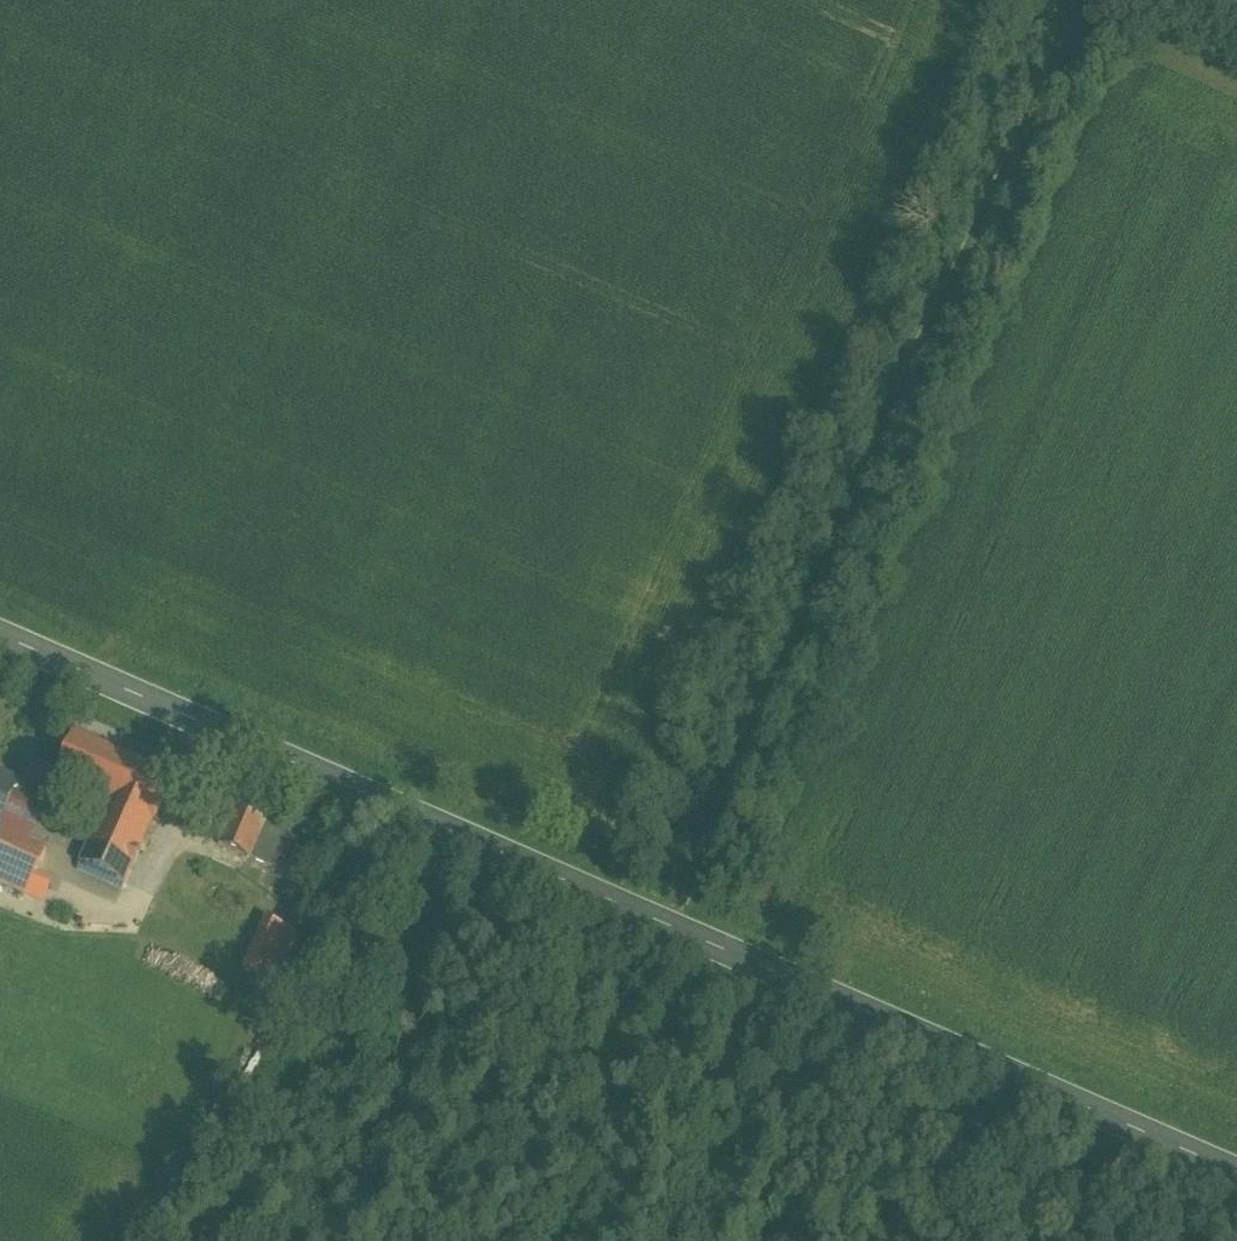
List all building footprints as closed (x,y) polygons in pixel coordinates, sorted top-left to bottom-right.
[(2,770),(69,800),(42,864),(85,882),(111,819),(135,829),(152,789),(19,731),(2,770)] [(229,820),(195,806),(174,857),(208,871),(229,820)] [(276,869),(293,827),(246,809),(229,851),(276,869)] [(0,841),(0,874),(12,847),(0,841)] [(284,977),(290,942),(277,940),(274,957),(256,954),(253,971),(284,977)]
